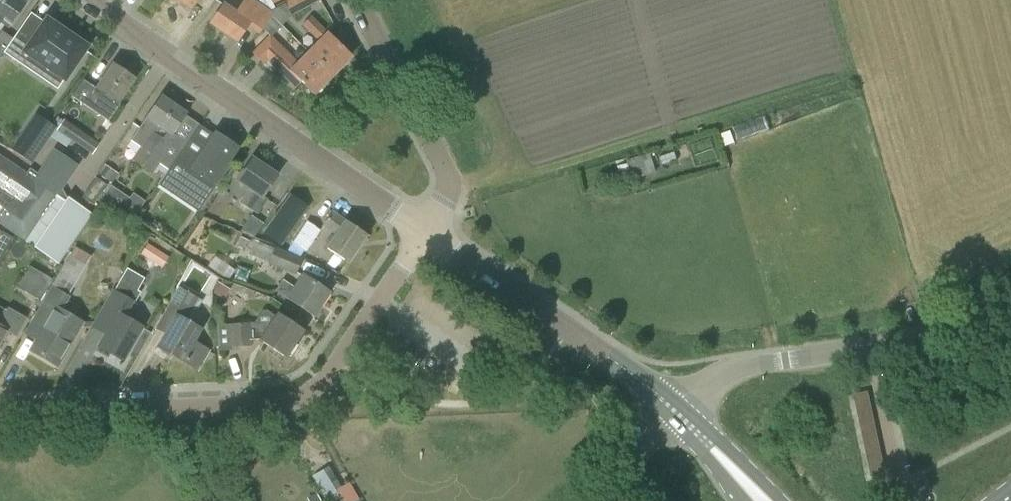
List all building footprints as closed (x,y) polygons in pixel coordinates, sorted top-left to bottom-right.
[(25,4),(19,0),(0,0),(0,25),(2,22),(10,27),(25,4)] [(189,8),(195,0),(177,0),(189,8)] [(252,0),(243,0),(235,12),(223,4),(210,22),(236,41),(246,27),(257,35),(272,14),(252,0)] [(258,4),(269,11),(274,9),(272,4),(279,0),(256,0),(258,4)] [(319,0),(290,0),(284,3),(290,16),(319,0)] [(308,53),(332,76),(350,57),(310,17),(302,25),(319,42),(308,53)] [(50,61),(68,33),(46,18),(28,46),(50,61)] [(0,32),(0,55),(11,39),(1,31),(0,32)] [(332,76),(308,53),(297,64),(269,37),(252,54),(263,64),(267,60),(295,88),(300,82),(313,95),(332,76)] [(109,120),(121,103),(118,101),(135,77),(114,63),(86,104),(109,120)] [(166,169),(186,143),(172,133),(186,114),(160,96),(130,140),(139,147),(130,160),(151,175),(159,164),(166,169)] [(31,164),(55,128),(34,114),(10,150),(31,164)] [(91,155),(98,144),(63,120),(56,130),(91,155)] [(186,143),(166,169),(168,170),(157,185),(197,213),(232,161),(229,159),(238,146),(216,132),(208,144),(192,133),(186,143)] [(0,155),(0,223),(24,239),(25,238),(54,255),(87,207),(75,198),(55,228),(42,219),(78,166),(54,149),(34,178),(0,155)] [(675,152),(660,158),(665,168),(679,162),(675,152)] [(263,224),(275,206),(263,197),(278,174),(253,157),(238,180),(248,187),(238,202),(257,215),(254,218),(263,224)] [(118,174),(104,164),(97,174),(111,184),(118,174)] [(92,205),(106,186),(95,178),(81,197),(92,205)] [(129,199),(109,186),(100,199),(131,220),(143,201),(132,194),(129,199)] [(289,194),(261,234),(280,247),(301,218),(308,208),(289,194)] [(345,220),(331,211),(321,227),(334,236),(327,246),(348,260),(366,233),(346,219),(345,220)] [(305,221),(290,244),(305,253),(320,231),(318,230),(305,221)] [(274,248),(254,241),(249,254),(268,263),(267,264),(295,275),(302,259),(274,247),(274,248)] [(155,264),(162,254),(146,244),(140,254),(155,264)] [(83,264),(88,256),(74,248),(69,257),(68,256),(37,310),(49,317),(31,349),(56,364),(81,322),(72,317),(75,312),(64,306),(69,298),(67,296),(85,265),(83,264)] [(228,279),(234,271),(214,256),(207,266),(220,276),(228,279)] [(40,300),(51,279),(28,267),(17,288),(40,300)] [(136,291),(144,279),(126,269),(114,290),(112,289),(98,312),(112,320),(98,345),(122,359),(142,326),(126,316),(134,302),(135,302),(140,293),(136,291)] [(329,291),(303,274),(294,288),(282,280),(274,291),(286,299),(288,297),(313,314),(329,291)] [(223,300),(229,290),(217,282),(212,293),(223,300)] [(198,366),(208,349),(193,340),(200,328),(189,322),(201,301),(177,288),(161,315),(171,321),(157,346),(182,360),(183,358),(198,366)] [(274,317),(265,311),(261,311),(253,323),(250,323),(250,322),(232,323),(232,325),(222,325),(221,313),(212,313),(213,347),(218,347),(218,352),(231,351),(230,345),(251,344),(251,335),(262,335),(260,338),(284,355),(303,329),(278,312),(274,317)] [(340,487),(324,496),(327,500),(348,500),(340,487)]
